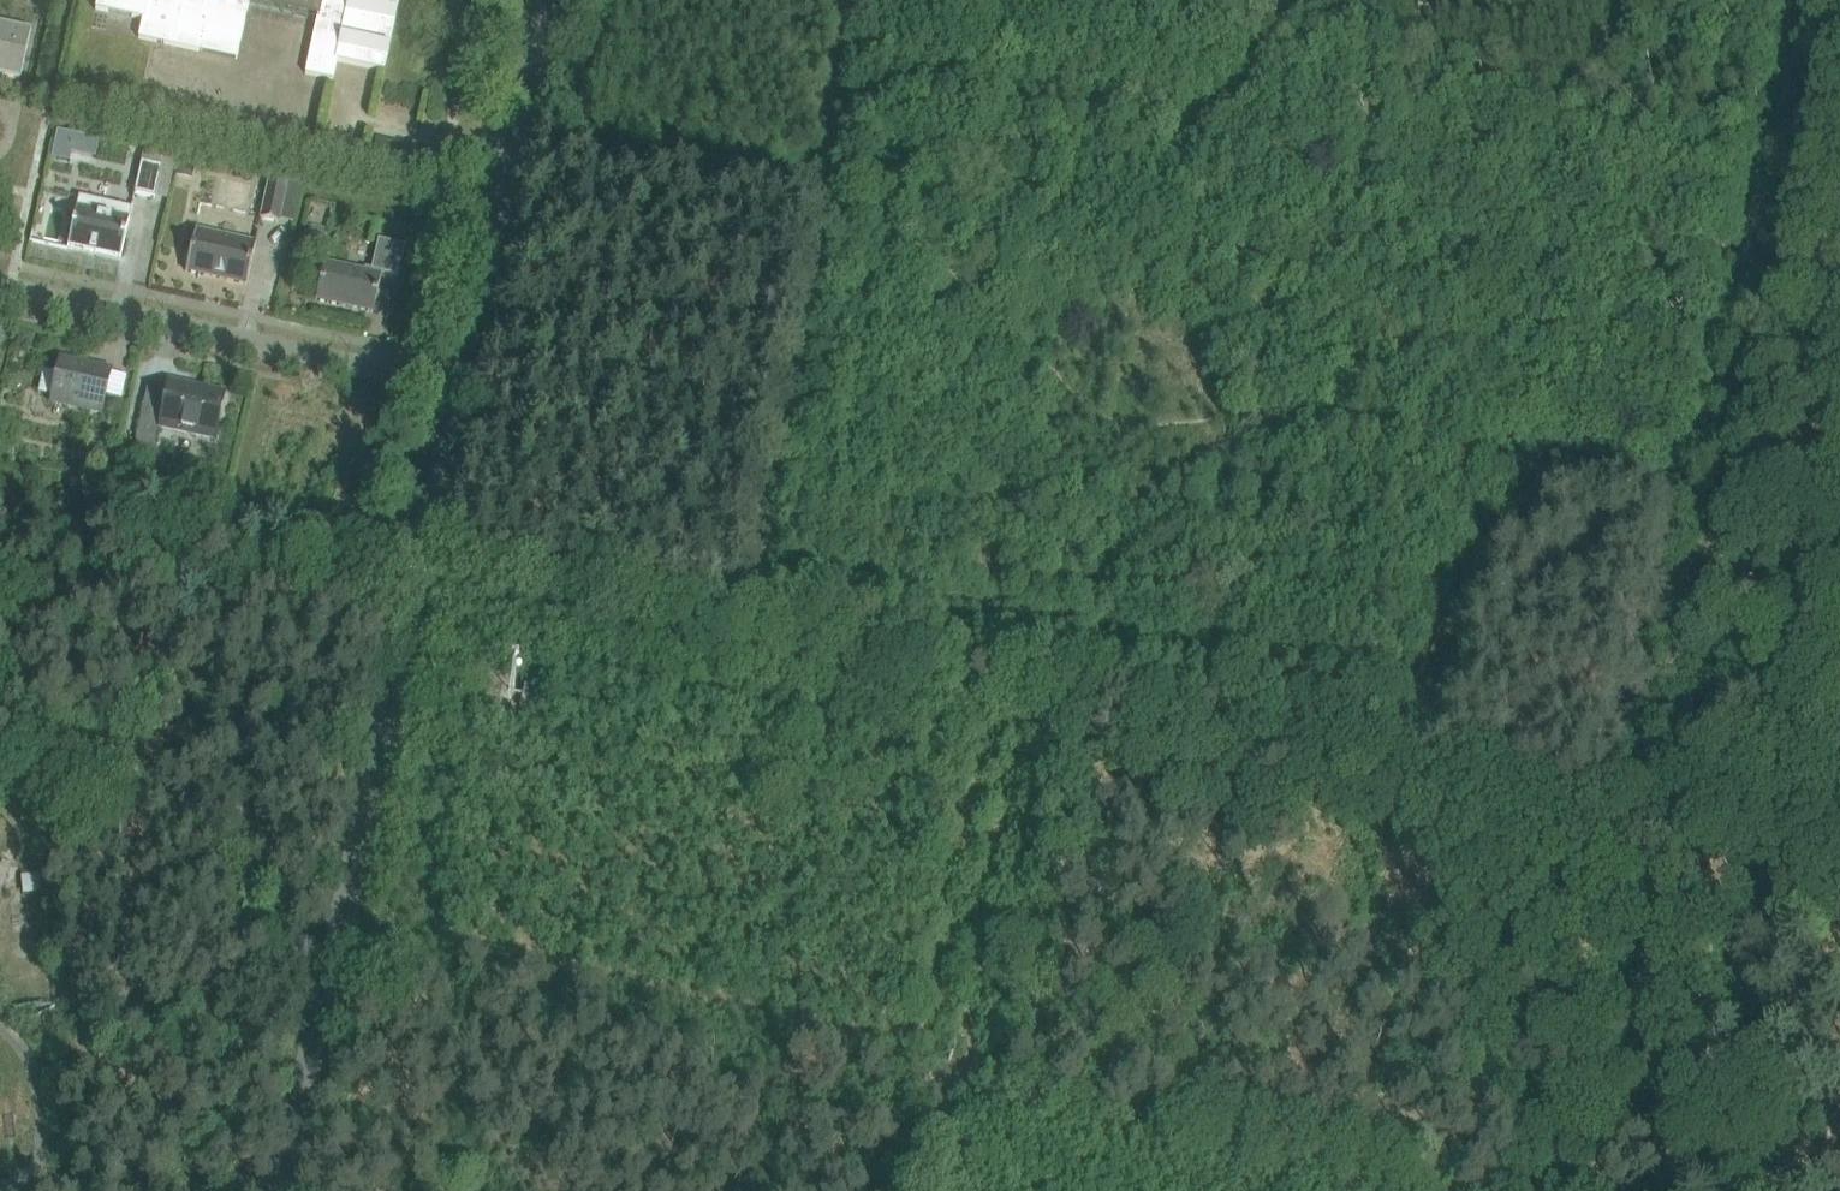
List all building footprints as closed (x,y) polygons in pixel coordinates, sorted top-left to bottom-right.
[(95,9),(142,19),(138,38),(236,59),(247,9),(316,24),(305,74),(333,80),(337,61),(384,71),(400,0),(97,0),(95,9)] [(20,80),(32,29),(0,22),(0,75),(20,80)] [(55,132),(49,160),(69,164),(71,154),(94,159),(98,141),(55,132)] [(143,160),(135,193),(155,198),(162,165),(143,160)] [(288,178),(271,175),(261,219),(279,223),(288,178)] [(79,196),(68,246),(121,258),(132,208),(79,196)] [(195,230),(189,256),(187,257),(185,261),(185,264),(187,267),(186,271),(210,277),(211,273),(227,277),(226,281),(247,285),(256,244),(195,230)] [(365,268),(364,273),(324,263),(316,301),(373,313),(382,273),(398,277),(405,246),(378,240),(372,269),(365,268)] [(34,333),(18,329),(16,341),(31,345),(34,333)] [(61,358),(52,398),(69,402),(68,406),(101,414),(111,370),(92,366),(92,368),(84,366),(85,364),(61,358)] [(188,387),(169,383),(159,426),(215,438),(225,395),(202,390),(202,391),(188,388),(188,387)] [(138,436),(133,455),(152,459),(156,440),(138,436)] [(305,615),(284,610),(282,619),(303,624),(305,615)] [(533,712),(539,687),(525,684),(520,709),(533,712)]
